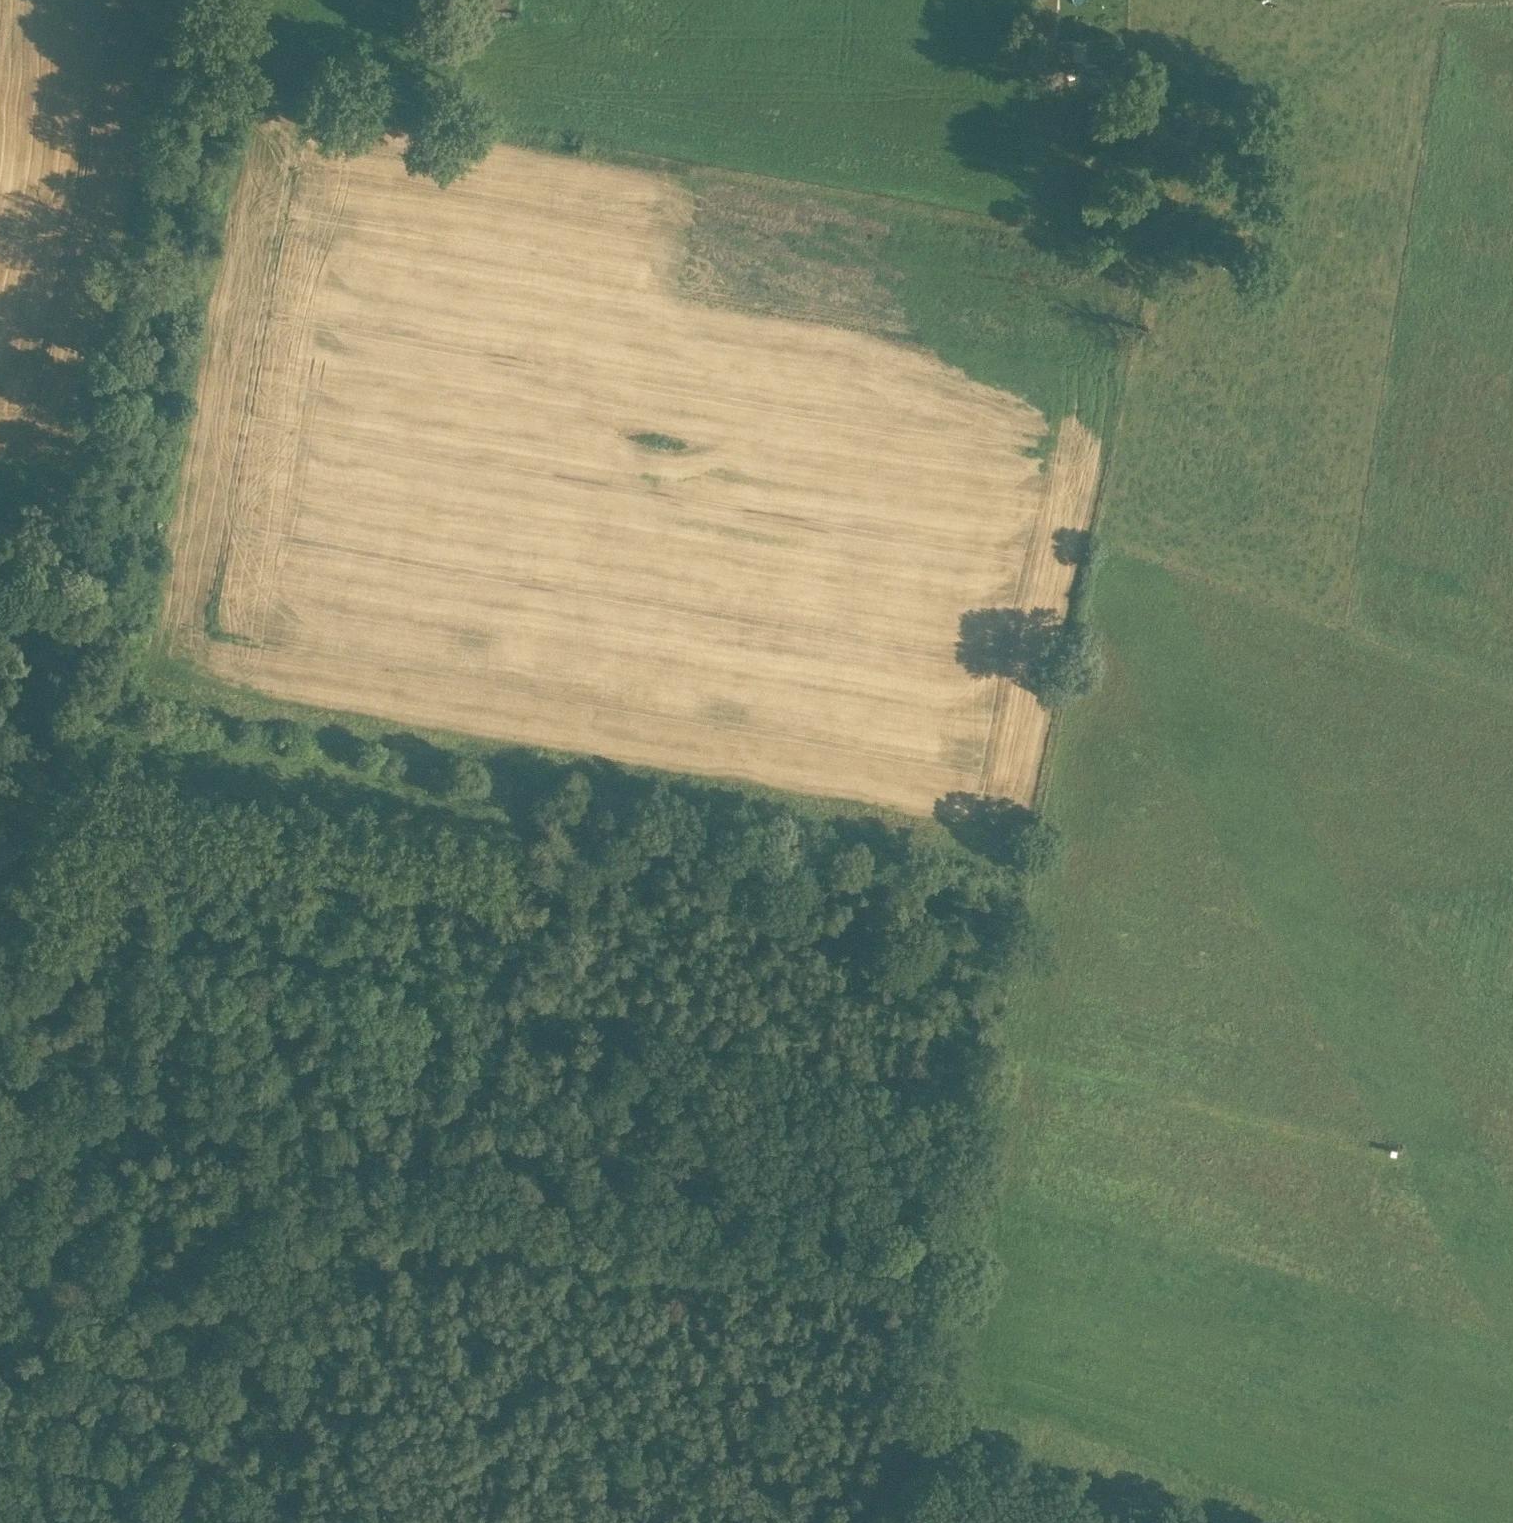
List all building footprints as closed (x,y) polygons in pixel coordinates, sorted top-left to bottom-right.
[(1040,39),(1045,39),(1054,39),(1055,0),(1042,0),(1040,39)] [(1054,39),(1045,39),(1046,59),(1116,57),(1116,38),(1054,39)]
